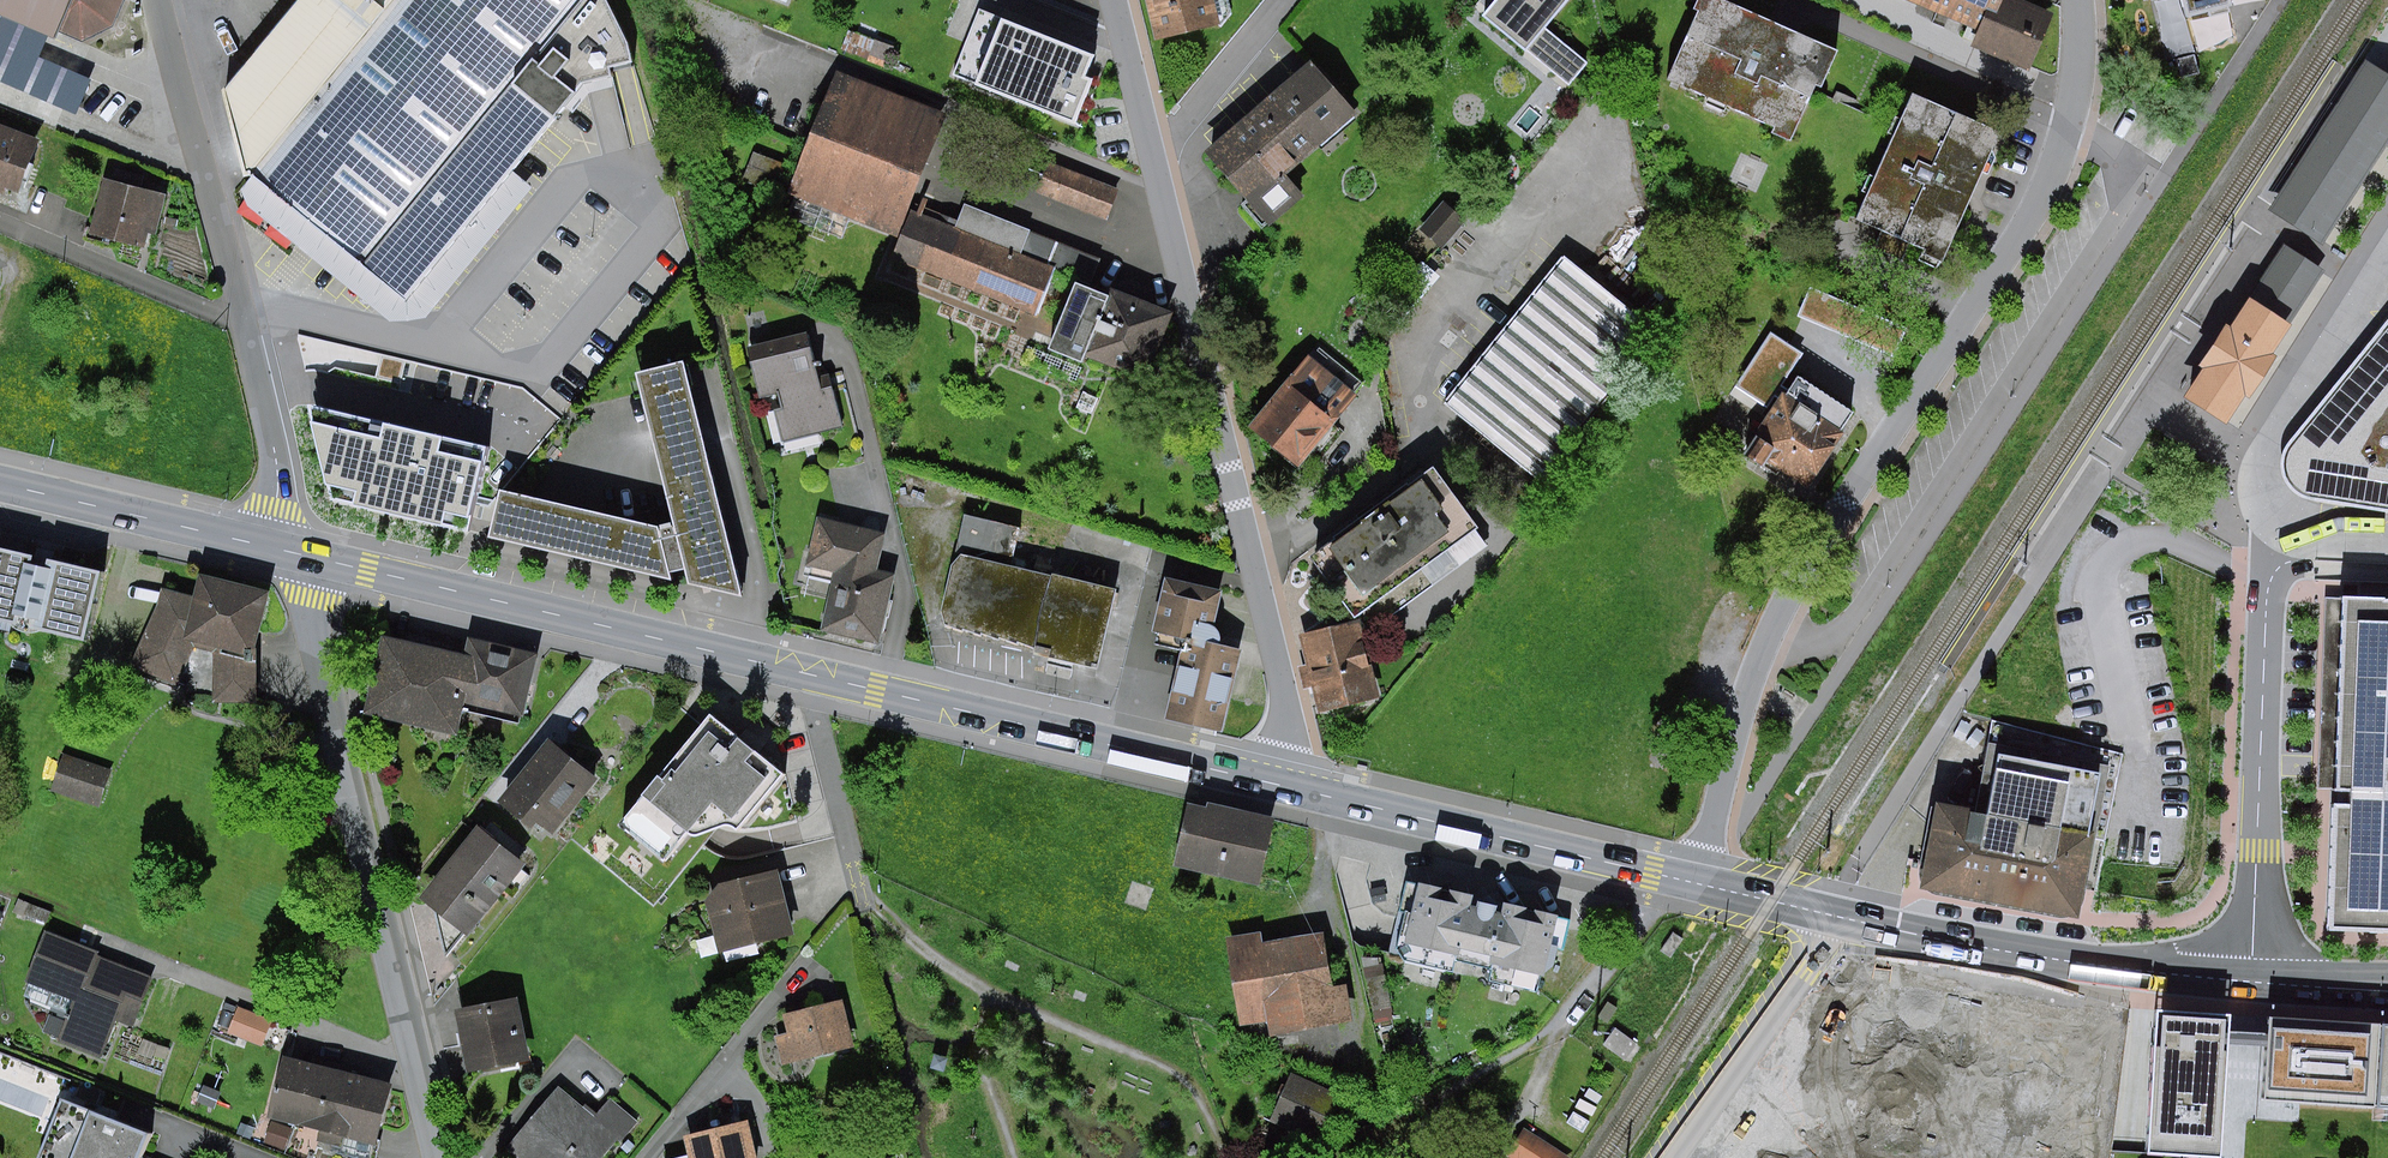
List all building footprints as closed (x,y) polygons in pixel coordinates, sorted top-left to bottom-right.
[(58,41),(61,32),(83,41),(115,27),(126,0),(0,0),(0,16),(58,41)] [(245,181),(389,0),(290,0),(217,88),(245,181)] [(245,181),(233,196),(240,212),(381,327),(419,322),(524,193),(503,176),(574,89),(603,83),(601,73),(625,68),(620,48),(597,0),(389,0),(245,181)] [(1156,40),(1219,25),(1222,27),(1233,13),(1230,0),(1147,0),(1156,40)] [(1571,0),(1497,0),(1483,16),(1528,53),(1530,50),(1574,86),(1593,63),(1549,27),(1571,0)] [(1726,0),(1700,0),(1696,8),(1700,10),(1669,80),(1709,98),(1707,103),(1725,111),(1727,106),(1775,127),(1772,133),(1792,142),(1818,85),(1823,87),(1839,51),(1726,0)] [(1934,8),(1977,27),(1987,4),(1996,8),(1999,0),(1937,0),(1934,8)] [(1987,4),(1977,27),(1970,44),(2035,71),(2062,7),(2046,0),(1999,0),(1996,8),(1987,4)] [(2189,20),(2211,14),(2212,18),(2232,13),(2231,9),(2235,8),(2233,0),(2184,0),(2189,20)] [(1097,50),(976,1),(943,83),(1070,135),(1098,68),(1091,65),(1097,50)] [(117,134),(132,98),(0,42),(0,84),(117,134)] [(2182,78),(2200,74),(2196,55),(2178,59),(2182,78)] [(1360,114),(1313,60),(1207,152),(1249,200),(1243,205),(1263,228),(1269,223),(1272,226),(1306,196),(1289,175),(1360,114)] [(2387,145),(2387,74),(2367,61),(2270,211),(2323,245),(2347,208),(2387,145)] [(837,68),(787,194),(795,198),(788,217),(815,228),(823,209),(899,239),(891,260),(1038,318),(1057,270),(1093,284),(1103,258),(965,204),(959,220),(944,215),(942,221),(927,216),(934,198),(922,193),(916,211),(911,209),(950,113),(837,68)] [(2001,132),(1915,94),(1903,119),(1897,116),(1889,133),(1896,136),(1877,177),(1871,175),(1864,191),(1870,194),(1859,219),(1882,229),(1874,248),(1902,260),(1910,241),(1928,249),(1926,254),(1944,262),(1984,172),(1989,174),(1997,157),(1993,150),(2001,132)] [(0,124),(0,193),(5,195),(8,188),(21,193),(41,140),(0,124)] [(778,193),(790,166),(755,152),(744,178),(778,193)] [(1108,220),(1120,189),(1049,161),(1037,192),(1108,220)] [(167,194),(105,178),(90,234),(145,248),(150,232),(157,233),(167,194)] [(1446,201),(1421,229),(1443,248),(1467,220),(1446,201)] [(178,218),(164,217),(164,225),(178,226),(178,218)] [(2188,396),(2231,424),(2249,395),(2253,398),(2267,376),(2281,354),(2276,352),(2333,262),(2291,235),(2233,326),(2228,323),(2201,365),(2206,368),(2188,396)] [(1661,333),(1565,255),(1445,403),(1541,481),(1661,333)] [(1106,293),(1078,282),(1050,349),(1084,363),(1087,356),(1147,380),(1175,312),(1109,286),(1106,293)] [(1872,343),(1828,313),(1803,349),(1835,371),(1847,379),(1872,343)] [(2286,470),(2289,480),(2295,489),(2304,496),(2387,510),(2387,325),(2349,375),(2294,445),(2286,459),(2286,470)] [(820,376),(809,331),(748,347),(761,397),(779,393),(783,408),(775,410),(784,442),(843,427),(830,374),(820,376)] [(1300,468),(1359,396),(1355,392),(1363,382),(1320,348),(1312,357),(1309,355),(1250,427),(1300,468)] [(745,597),(686,360),(637,373),(675,522),(657,526),(503,490),(492,537),(674,579),(672,572),(687,568),(692,583),(745,597)] [(1789,393),(1785,391),(1757,433),(1760,436),(1747,455),(1764,467),(1768,462),(1809,489),(1847,432),(1838,426),(1850,408),(1801,376),(1789,393)] [(335,410),(312,507),(475,545),(498,448),(335,410)] [(1481,528),(1436,466),(1410,484),(1409,482),(1334,536),(1336,538),(1312,555),(1357,617),(1423,569),(1434,584),(1488,545),(1478,531),(1481,528)] [(921,494),(900,489),(897,501),(918,506),(921,494)] [(1012,565),(1021,528),(966,514),(957,552),(943,611),(947,626),(963,632),(964,628),(982,636),(982,632),(1000,640),(1001,637),(1018,645),(1019,641),(1037,650),(1036,654),(1099,669),(1118,589),(1054,573),(1053,575),(1012,565)] [(887,533),(818,517),(807,565),(812,567),(810,575),(834,581),(822,630),(879,643),(895,574),(878,570),(887,533)] [(1039,533),(1024,529),(1022,539),(1037,543),(1039,533)] [(0,536),(0,611),(100,633),(116,563),(62,551),(60,559),(45,555),(47,547),(0,536)] [(194,597),(163,591),(130,665),(176,685),(194,649),(211,653),(213,703),(255,703),(255,656),(269,591),(200,574),(194,597)] [(1217,626),(1225,589),(1167,576),(1154,632),(1159,633),(1156,645),(1182,651),(1167,719),(1224,732),(1243,649),(1220,644),(1222,640),(1222,636),(1222,632),(1220,629),(1217,626)] [(2387,806),(2387,598),(2345,596),(2344,632),(2338,791),(2354,791),(2353,805),(2387,806)] [(1381,697),(1361,619),(1300,635),(1307,664),(1299,666),(1305,689),(1313,687),(1320,713),(1381,697)] [(465,653),(383,635),(365,715),(457,735),(464,705),(474,655),(465,653)] [(469,636),(465,653),(474,655),(464,705),(525,718),(539,651),(469,636)] [(1423,657),(1432,644),(1422,637),(1413,649),(1423,657)] [(1974,723),(1964,717),(1956,733),(1966,738),(1974,723)] [(780,781),(707,720),(637,803),(678,838),(704,807),(736,834),(780,781)] [(2108,845),(2127,751),(1996,725),(1978,813),(1934,804),(1920,873),(1926,874),(1923,889),(2082,921),(2098,843),(2108,845)] [(1987,732),(1979,725),(1968,738),(1976,745),(1987,732)] [(593,777),(549,739),(497,800),(528,826),(538,814),(551,825),(593,777)] [(69,750),(56,788),(103,803),(116,765),(69,750)] [(2353,805),(2338,804),(2333,929),(2387,931),(2387,806),(2353,805)] [(1265,831),(1188,816),(1179,861),(1256,877),(1265,831)] [(427,899),(465,931),(515,871),(476,839),(427,899)] [(780,932),(768,881),(707,896),(719,946),(780,932)] [(1475,894),(1416,881),(1398,957),(1454,970),(1458,953),(1494,961),(1490,977),(1537,988),(1555,914),(1503,902),(1501,912),(1472,905),(1475,894)] [(1673,933),(1660,952),(1671,959),(1684,940),(1673,933)] [(148,982),(47,941),(28,988),(76,1007),(63,1040),(96,1054),(112,1014),(132,1022),(148,982)] [(1256,943),(1228,949),(1240,1014),(1269,1009),(1273,1029),(1344,1016),(1340,995),(1325,997),(1315,943),(1258,954),(1256,943)] [(1937,986),(1875,978),(1863,1066),(1925,1074),(1937,986)] [(850,1049),(840,1007),(788,1020),(793,1039),(778,1043),(783,1065),(850,1049)] [(514,1008),(461,1019),(472,1073),(524,1061),(514,1008)] [(1980,1008),(1977,1040),(1986,1085),(2022,1090),(2014,1157),(2082,1157),(2092,1038),(2060,1034),(2058,1023),(1980,1008)] [(2372,1021),(2256,1014),(2250,1101),(2367,1108),(2372,1021)] [(2223,1021),(2158,1017),(2150,1144),(2215,1148),(2223,1021)] [(1616,1027),(1604,1043),(1630,1063),(1643,1047),(1616,1027)] [(2383,1031),(2376,1105),(2387,1105),(2387,1031),(2383,1031)] [(336,1082),(289,1067),(275,1114),(322,1128),(336,1082)] [(1287,1070),(1266,1117),(1316,1139),(1337,1092),(1287,1070)] [(383,1097),(336,1082),(322,1128),(369,1143),(383,1097)] [(558,1095),(512,1149),(523,1157),(600,1157),(614,1142),(620,1147),(637,1127),(610,1105),(594,1125),(558,1095)] [(1918,1142),(1925,1108),(1864,1096),(1857,1131),(1918,1142)] [(59,1106),(41,1154),(45,1156),(45,1157),(137,1157),(144,1140),(59,1106)] [(1510,1157),(1573,1157),(1524,1127),(1506,1156),(1510,1157)] [(744,1130),(685,1145),(689,1157),(751,1157),(744,1130)]
